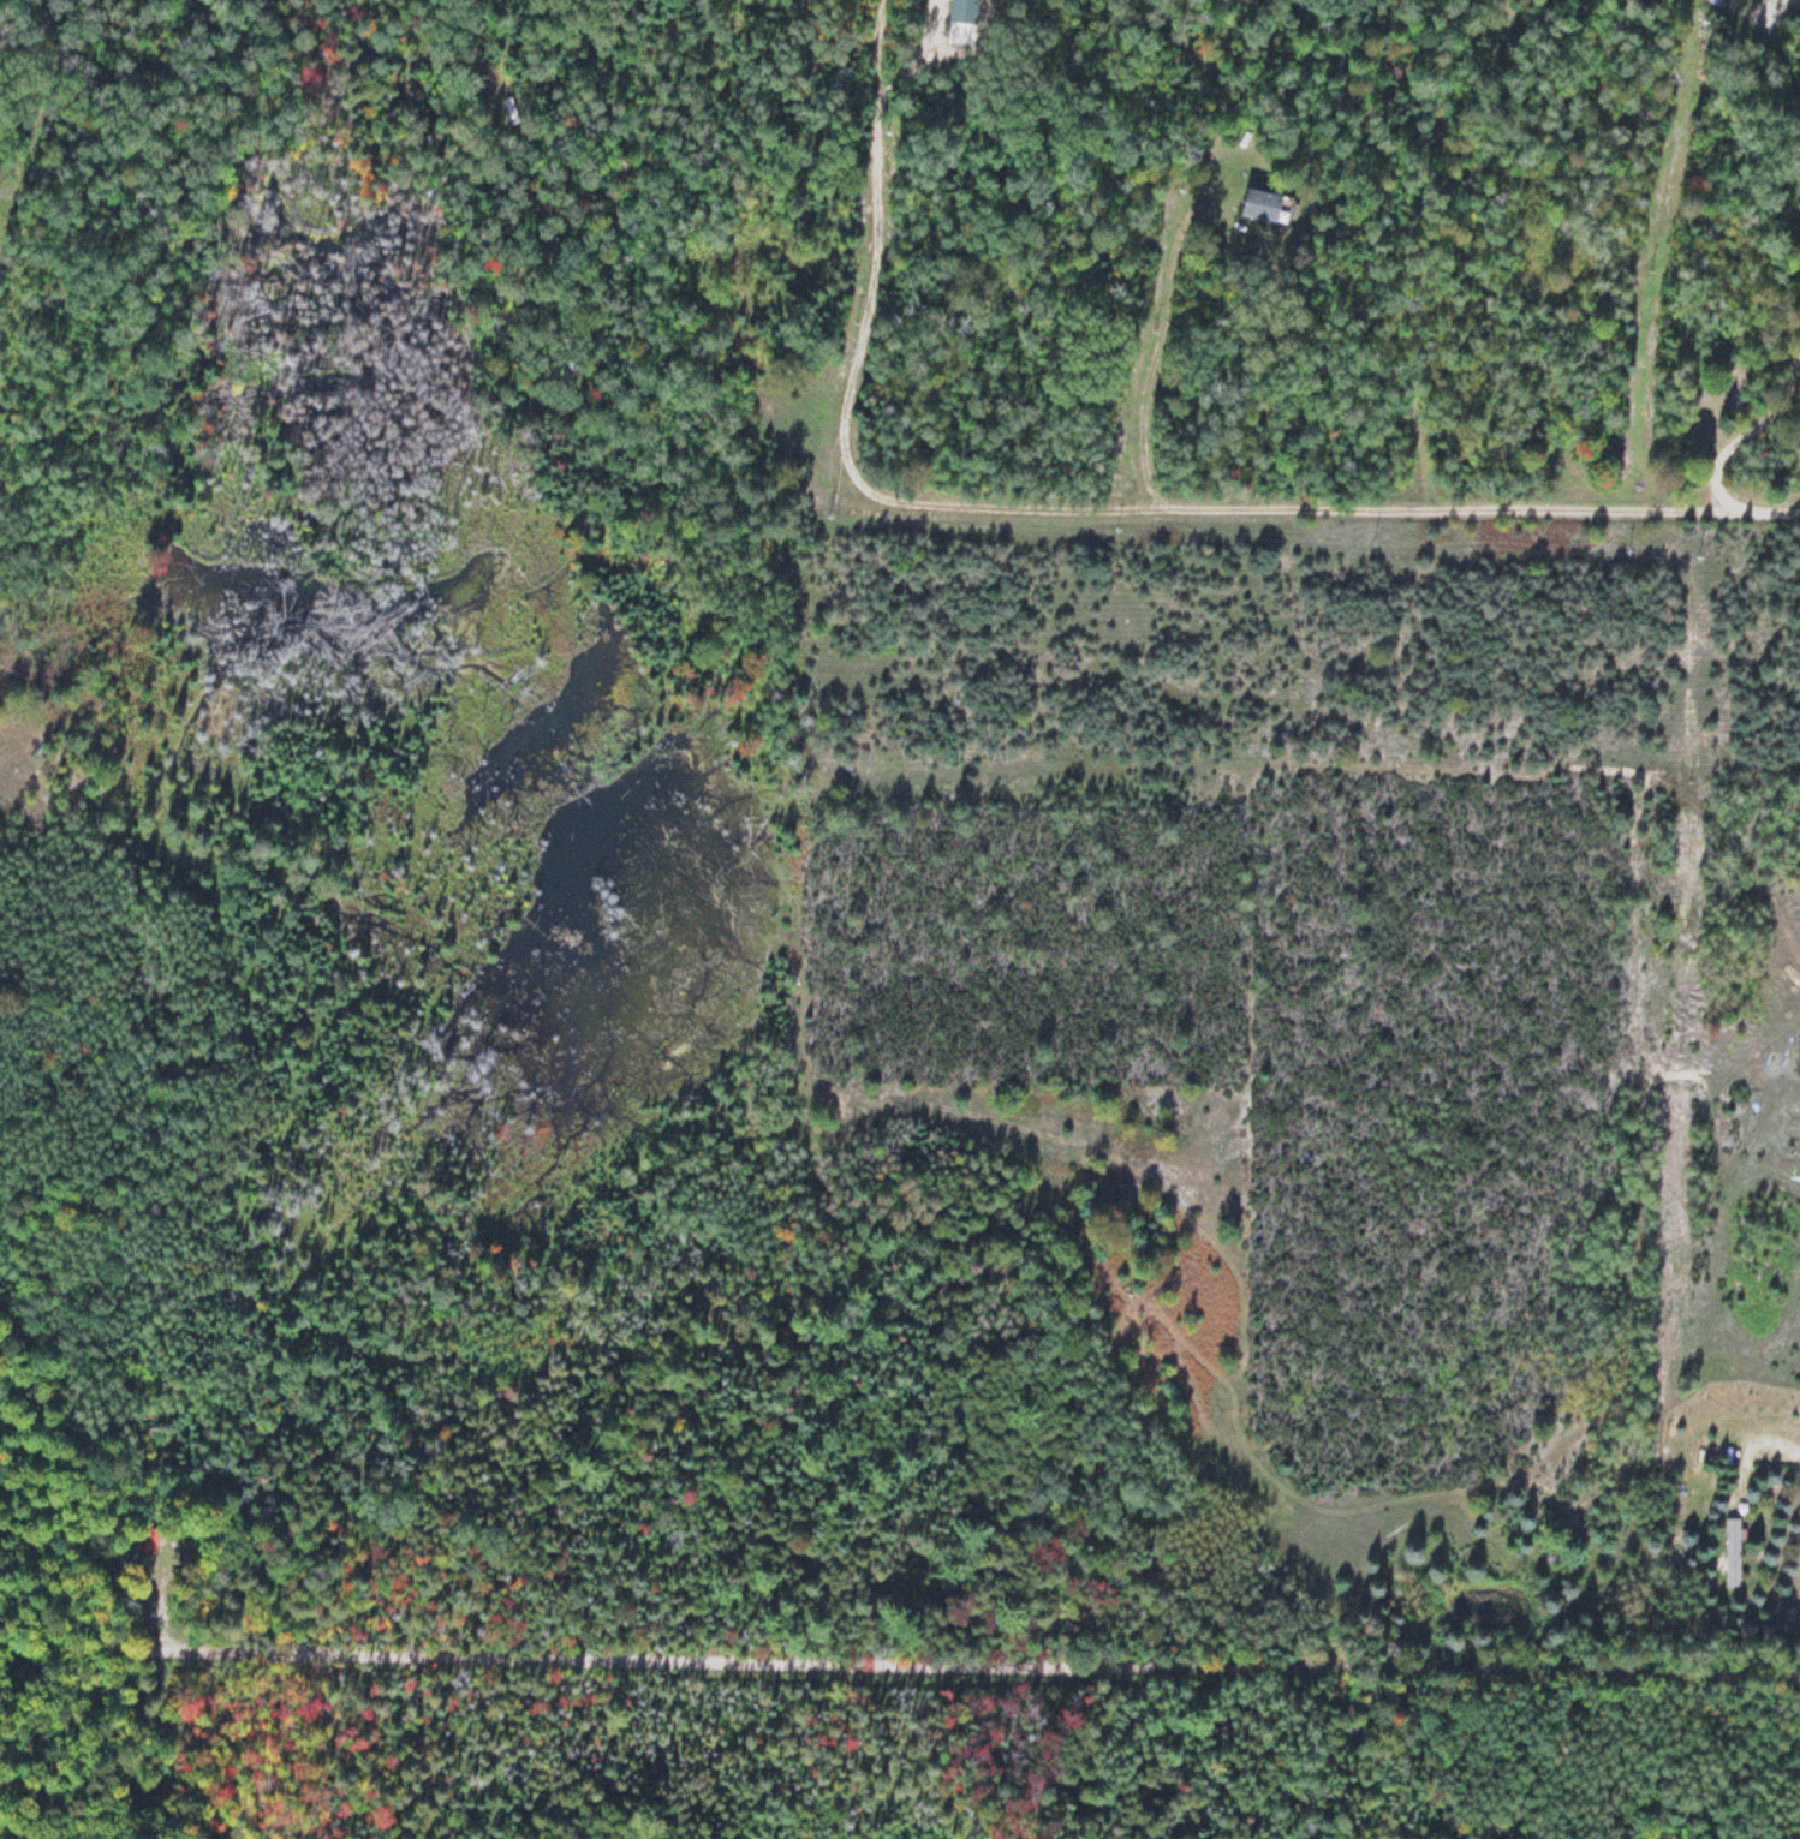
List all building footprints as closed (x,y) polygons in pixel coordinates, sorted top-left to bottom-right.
[(1290,196),(1247,187),(1241,216),(1284,225),(1290,196)] [(1740,1518),(1726,1518),(1726,1587),(1740,1587),(1740,1518)]
